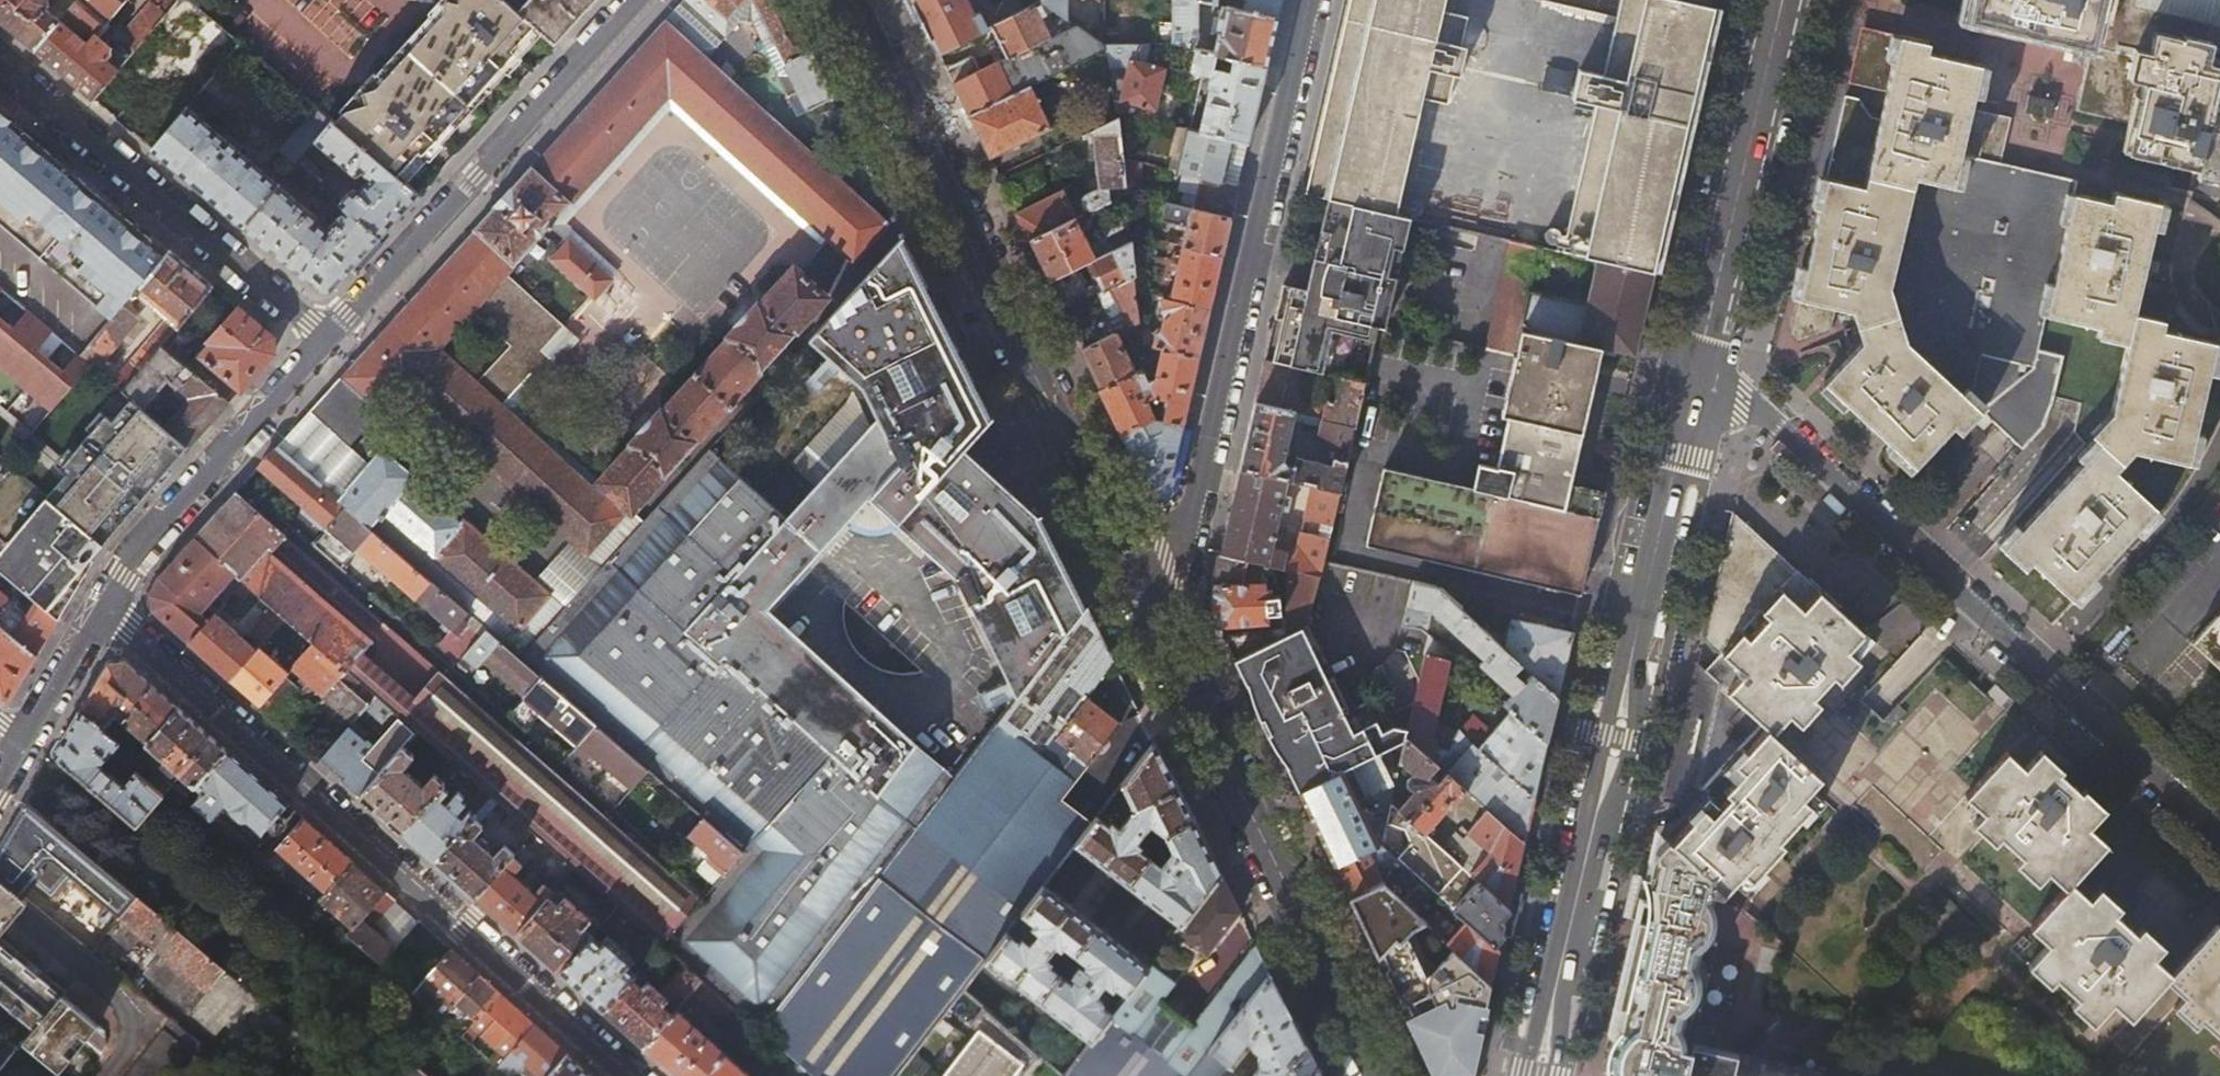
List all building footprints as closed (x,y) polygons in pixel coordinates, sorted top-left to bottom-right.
[(35,48),(60,19),(45,6),(50,0),(0,0),(0,18),(35,48)] [(60,19),(35,48),(93,98),(118,68),(107,59),(112,52),(111,47),(102,39),(134,2),(131,0),(75,0),(60,19)] [(134,50),(176,0),(156,0),(155,2),(152,0),(127,29),(134,50)] [(534,23),(511,3),(508,0),(460,0),(458,0),(448,0),(446,9),(379,85),(365,91),(370,101),(348,110),(336,124),(352,137),(396,175),(419,150),(423,154),(515,52),(511,49),(534,23)] [(511,3),(534,23),(555,43),(595,0),(528,0),(527,1),(525,0),(513,0),(511,3)] [(666,18),(708,55),(745,16),(754,21),(799,114),(837,96),(789,0),(683,0),(666,18)] [(937,48),(939,52),(987,28),(980,12),(982,11),(980,7),(973,10),(968,0),(913,0),(937,48)] [(1010,16),(1023,10),(1034,4),(1041,0),(987,0),(986,1),(1010,16)] [(1041,0),(1067,17),(1067,0),(1041,0)] [(1199,0),(1173,0),(1173,6),(1172,44),(1194,49),(1202,51),(1199,0)] [(1244,9),(1278,17),(1282,0),(1246,0),(1244,9)] [(1348,10),(1305,195),(1328,200),(1381,212),(1398,215),(1424,98),(1448,103),(1455,75),(1461,76),(1468,45),(1463,44),(1470,15),(1444,9),(1447,0),(1350,0),(1348,10)] [(1709,39),(1711,28),(1717,4),(1697,0),(1620,0),(1610,45),(1677,61),(1683,61),(1690,60),(1698,54),(1705,47),(1707,39),(1709,39)] [(2076,109),(2134,123),(2128,149),(2198,166),(2213,103),(2219,105),(2219,0),(1972,0),(1969,13),(2092,43),(2076,109)] [(992,25),(1008,58),(1048,38),(1050,37),(1034,4),(1023,10),(1010,16),(992,25)] [(1160,6),(1160,44),(1172,44),(1173,6),(1160,6)] [(1221,36),(1217,54),(1267,66),(1274,34),(1278,17),(1244,9),(1227,6),(1225,19),(1222,18),(1219,35),(1221,36)] [(671,90),(856,257),(891,221),(708,55),(666,18),(534,163),(573,199),(671,90)] [(2133,343),(2117,413),(2095,437),(2103,445),(2007,552),(2027,570),(2032,565),(2073,601),(2157,508),(2116,472),(2135,451),(2187,465),(2213,342),(2159,331),(2162,318),(2133,312),(2156,202),(2110,193),(2109,201),(2074,193),(2076,180),(1998,163),(2008,114),(1967,105),(1977,61),(1924,48),(1926,38),(1868,22),(1856,76),(1889,84),(1883,112),(1872,110),(1857,96),(1845,93),(1789,331),(1794,342),(1829,331),(1836,305),(1853,309),(1863,342),(1825,383),(1914,468),(1953,425),(1961,432),(1941,454),(1958,468),(1987,436),(1980,430),(1991,418),(1982,410),(2037,367),(2047,315),(2105,327),(2102,337),(2133,343)] [(980,72),(955,84),(970,116),(1030,86),(1036,84),(1105,51),(1103,42),(1076,24),(1050,37),(1048,38),(1008,58),(980,72)] [(1135,61),(1139,43),(1103,42),(1105,51),(1108,67),(1127,67),(1119,101),(1114,100),(1115,104),(1117,112),(1152,120),(1154,111),(1157,111),(1167,69),(1135,61)] [(1210,86),(1200,132),(1233,140),(1249,143),(1267,66),(1217,54),(1202,51),(1194,49),(1189,71),(1210,75),(1207,86),(1210,86)] [(954,65),(946,66),(955,84),(980,72),(972,56),(954,65)] [(1127,67),(1108,67),(1108,71),(1114,100),(1119,101),(1127,67)] [(1597,104),(1563,252),(1597,260),(1599,260),(1622,265),(1655,272),(1689,123),(1688,123),(1688,118),(1686,106),(1683,99),(1679,94),(1675,92),(1670,90),(1578,69),(1572,99),(1597,104)] [(1051,129),(1030,86),(970,116),(974,123),(991,158),(1051,129)] [(2213,103),(2198,166),(2197,172),(2219,177),(2219,105),(2213,103)] [(280,183),(188,106),(152,148),(230,214),(243,225),(280,183)] [(315,141),(321,134),(332,121),(316,107),(281,149),(297,163),(304,154),(315,141)] [(113,318),(123,306),(136,290),(165,257),(123,222),(0,118),(0,224),(113,318)] [(1064,192),(1018,214),(1032,242),(1075,220),(1077,219),(1084,215),(1089,213),(1127,193),(1118,118),(1092,131),(1099,187),(1085,194),(1083,198),(1070,204),(1064,192)] [(319,216),(280,183),(243,225),(317,289),(334,288),(419,194),(396,175),(352,137),(336,124),(332,121),(321,134),(315,141),(354,174),(355,173),(362,178),(366,173),(370,177),(360,188),(356,187),(353,188),(326,217),(333,222),(327,229),(319,222),(320,220),(319,216)] [(1188,129),(1178,172),(1183,173),(1194,176),(1223,183),(1233,140),(1200,132),(1192,130),(1188,129)] [(321,169),(304,154),(297,163),(295,165),(291,170),(308,184),(321,169)] [(573,199),(534,163),(475,228),(514,264),(573,199)] [(1190,201),(1188,208),(1231,219),(1238,192),(1239,187),(1223,183),(1194,176),(1183,173),(1179,191),(1198,196),(1196,203),(1190,201)] [(1185,239),(1183,247),(1186,247),(1223,256),(1231,219),(1188,208),(1179,206),(1156,200),(1152,218),(1178,224),(1176,229),(1186,231),(1185,239)] [(1328,200),(1320,233),(1331,235),(1325,264),(1345,269),(1346,265),(1366,270),(1365,273),(1387,278),(1393,250),(1396,251),(1404,217),(1398,215),(1381,212),(1328,200)] [(1084,215),(1086,220),(1087,222),(1093,219),(1089,213),(1084,215)] [(1086,220),(1084,215),(1077,219),(1075,220),(1032,242),(1047,274),(1050,281),(1085,264),(1111,251),(1108,245),(1093,252),(1090,245),(1079,223),(1086,220)] [(1396,251),(1403,252),(1411,218),(1404,217),(1396,251)] [(1079,223),(1090,245),(1096,241),(1087,222),(1086,220),(1079,223)] [(508,271),(514,264),(475,228),(340,378),(379,414),(405,385),(589,552),(630,506),(602,479),(517,402),(485,373),(447,338),(482,299),(508,271)] [(1318,241),(1313,261),(1325,264),(1331,235),(1320,233),(1318,241)] [(1183,247),(1185,239),(1169,235),(1167,243),(1183,247)] [(810,338),(835,361),(863,386),(879,416),(872,424),(856,392),(791,462),(816,484),(788,515),(737,469),(712,446),(603,566),(521,656),(540,673),(543,675),(597,722),(607,731),(650,768),(659,777),(671,787),(733,718),(787,659),(805,639),(771,608),(852,516),(858,520),(864,523),(870,525),(878,526),(883,526),(887,525),(892,522),(896,519),(906,529),(974,456),(965,448),(993,418),(902,237),(810,338)] [(600,267),(570,240),(568,242),(562,237),(558,242),(563,247),(554,257),(585,285),(600,267)] [(1097,288),(1099,294),(1108,290),(1135,276),(1135,275),(1133,257),(1133,256),(1133,251),(1132,241),(1111,251),(1085,264),(1088,269),(1093,267),(1102,285),(1097,288)] [(1511,241),(1498,300),(1526,306),(1530,287),(1531,285),(1536,261),(1539,247),(1511,241)] [(1183,247),(1171,300),(1210,310),(1221,263),(1223,256),(1186,247),(1183,247)] [(1563,252),(1539,247),(1536,261),(1531,285),(1530,287),(1526,306),(1521,330),(1529,332),(1563,339),(1635,355),(1655,272),(1622,265),(1599,260),(1597,260),(1563,252)] [(142,349),(152,358),(162,346),(164,343),(213,285),(171,249),(165,257),(136,290),(168,318),(142,349)] [(1393,250),(1387,278),(1397,280),(1397,276),(1390,275),(1396,251),(1393,250)] [(1403,252),(1396,251),(1390,275),(1397,276),(1399,271),(1403,252)] [(1146,254),(1133,256),(1133,257),(1135,275),(1135,276),(1137,291),(1150,290),(1146,254)] [(1313,261),(1306,291),(1312,292),(1314,284),(1340,290),(1340,289),(1392,301),(1397,280),(1387,278),(1365,273),(1366,270),(1346,265),(1345,269),(1325,264),(1313,261)] [(796,266),(762,302),(795,330),(828,295),(796,266)] [(566,324),(508,271),(482,299),(521,334),(485,373),(517,402),(541,377),(545,381),(560,365),(543,349),(566,324)] [(1105,317),(1075,331),(1079,339),(1083,349),(1115,333),(1142,321),(1137,291),(1135,276),(1108,290),(1124,322),(1121,323),(1105,317)] [(1284,321),(1274,361),(1323,372),(1341,376),(1366,382),(1371,358),(1380,323),(1387,325),(1392,301),(1340,289),(1340,290),(1314,284),(1312,292),(1306,291),(1291,288),(1284,321)] [(1284,321),(1291,288),(1283,286),(1276,319),(1284,321)] [(1156,334),(1153,346),(1199,358),(1205,332),(1210,310),(1171,300),(1164,298),(1161,310),(1164,316),(1160,332),(1156,334)] [(732,336),(764,365),(795,330),(762,302),(759,299),(728,334),(732,336)] [(1498,300),(1488,348),(1516,354),(1521,330),(1526,306),(1498,300)] [(136,318),(123,306),(113,318),(112,320),(125,331),(136,318)] [(212,344),(189,369),(230,403),(274,353),(273,336),(239,307),(208,341),(212,344)] [(53,410),(92,364),(81,354),(79,352),(65,368),(40,348),(55,332),(28,309),(14,326),(0,314),(0,366),(53,410)] [(125,331),(112,320),(92,342),(105,354),(125,331)] [(1554,380),(1563,339),(1529,332),(1498,467),(1480,463),(1475,490),(1384,469),(1367,545),(1580,593),(1604,491),(1571,484),(1592,388),(1554,380)] [(1134,373),(1115,333),(1083,349),(1103,388),(1134,373)] [(65,335),(62,338),(68,343),(79,352),(81,354),(85,351),(65,335)] [(635,443),(602,479),(630,506),(633,509),(764,365),(732,336),(666,408),(635,443)] [(835,361),(810,338),(712,446),(737,469),(835,361)] [(1147,379),(1142,369),(1134,373),(1103,388),(1114,412),(1153,491),(1169,489),(1199,358),(1153,346),(1145,344),(1146,354),(1160,357),(1156,378),(1152,379),(1147,379)] [(192,398),(166,426),(190,446),(230,403),(189,369),(162,346),(152,358),(124,390),(133,399),(147,410),(161,395),(156,390),(167,377),(192,398)] [(1328,376),(1340,378),(1341,376),(1323,372),(1274,361),(1266,359),(1256,403),(1296,414),(1312,418),(1315,408),(1307,406),(1312,380),(1327,383),(1328,376)] [(1328,401),(1323,421),(1355,428),(1365,383),(1366,382),(1341,376),(1340,378),(1334,403),(1328,401)] [(379,414),(340,378),(312,409),(351,444),(379,414)] [(114,420),(107,414),(61,467),(68,473),(48,496),(81,523),(103,541),(103,542),(190,446),(166,426),(147,410),(133,399),(114,420)] [(1296,414),(1256,403),(1241,468),(1282,477),(1289,479),(1320,486),(1341,490),(1348,460),(1355,428),(1323,421),(1312,418),(1296,414)] [(635,443),(666,408),(663,405),(632,440),(635,443)] [(351,444),(312,409),(280,444),(341,498),(372,463),(351,444)] [(341,498),(280,444),(272,452),(259,466),(305,507),(302,510),(325,530),(347,504),(341,498)] [(372,463),(341,498),(347,504),(371,525),(380,515),(381,516),(384,512),(413,479),(415,477),(384,449),(372,463)] [(957,575),(1018,697),(1023,691),(1045,663),(1087,608),(1040,513),(1038,513),(974,456),(906,529),(957,575)] [(1275,537),(1289,479),(1282,477),(1241,468),(1226,534),(1221,554),(1272,566),(1289,570),(1320,577),(1326,554),(1305,549),(1296,547),(1285,552),(1272,549),(1274,544),(1279,545),(1281,538),(1275,537)] [(27,471),(23,475),(35,485),(46,494),(50,491),(27,471)] [(413,479),(384,512),(436,557),(464,524),(462,522),(413,479)] [(1320,486),(1305,549),(1326,554),(1340,494),(1341,490),(1320,486)] [(270,551),(285,534),(237,491),(195,537),(236,573),(244,580),(255,589),(274,606),(286,616),(307,634),(315,641),(338,661),(347,669),(360,653),(372,640),(270,551)] [(92,555),(103,541),(81,523),(48,496),(14,537),(19,540),(31,550),(57,572),(69,582),(92,555)] [(432,579),(371,525),(362,517),(347,504),(325,530),(314,542),(346,570),(363,550),(417,596),(432,579)] [(464,524),(436,557),(519,630),(551,593),(465,518),(462,522),(464,524)] [(1745,672),(1727,692),(1766,730),(1767,729),(1786,709),(1803,726),(1823,705),(1810,693),(1830,672),(1843,683),(1862,661),(1850,650),(1866,632),(1742,518),(1713,643),(1722,651),(1745,672)] [(201,612),(236,573),(195,537),(182,551),(161,575),(150,591),(153,609),(190,642),(210,619),(201,612)] [(25,558),(31,550),(19,540),(13,547),(25,558)] [(94,557),(92,555),(69,582),(57,572),(51,579),(25,558),(13,547),(12,548),(50,581),(71,598),(94,557)] [(50,581),(12,548),(6,556),(4,559),(5,559),(0,565),(0,567),(38,599),(59,617),(66,606),(71,598),(50,581)] [(57,572),(31,550),(25,558),(51,579),(57,572)] [(1273,583),(1272,566),(1221,554),(1214,585),(1211,599),(1213,614),(1219,627),(1268,624),(1267,616),(1280,616),(1279,596),(1272,597),(1272,589),(1266,589),(1266,583),(1273,583)] [(1257,630),(1265,645),(1275,640),(1302,627),(1308,624),(1322,578),(1320,577),(1289,570),(1288,627),(1271,630),(1257,630)] [(441,643),(456,663),(465,653),(487,627),(483,623),(432,579),(417,596),(453,628),(441,643)] [(236,610),(255,589),(244,580),(225,601),(236,610)] [(1506,685),(1497,694),(1506,703),(1516,711),(1547,738),(1556,697),(1540,683),(1505,650),(1460,610),(1446,597),(1436,588),(1413,583),(1402,625),(1419,626),(1424,608),(1430,609),(1485,657),(1481,662),(1506,685)] [(1458,584),(1451,592),(1464,594),(1471,596),(1458,584)] [(12,600),(0,590),(0,615),(12,600)] [(1451,592),(1446,597),(1460,610),(1472,597),(1471,596),(1464,594),(1451,592)] [(38,599),(29,614),(16,636),(37,654),(59,617),(38,599)] [(12,600),(0,615),(0,623),(0,624),(5,627),(16,636),(29,614),(12,600)] [(232,625),(216,611),(210,619),(190,642),(220,668),(232,678),(261,645),(286,616),(274,606),(253,630),(260,636),(253,644),(239,631),(242,627),(236,621),(232,625)] [(998,723),(1076,780),(1083,771),(1121,722),(1088,697),(1115,660),(1089,606),(1087,608),(1045,663),(1023,691),(1018,697),(998,723)] [(2193,647),(2219,671),(2219,617),(2193,647)] [(1511,619),(1505,650),(1540,683),(1556,697),(1569,642),(1571,633),(1511,619)] [(9,704),(37,654),(16,636),(5,627),(0,624),(0,697),(9,704)] [(465,653),(479,666),(486,658),(502,639),(487,627),(465,653)] [(1293,741),(1278,748),(1279,751),(1280,752),(1346,720),(1302,627),(1275,640),(1265,645),(1235,660),(1264,720),(1279,712),(1293,741)] [(285,666),(261,645),(232,678),(261,703),(286,674),(292,667),(315,641),(307,634),(288,655),(292,658),(285,666)] [(1450,663),(1453,654),(1431,634),(1426,655),(1450,663)] [(486,658),(526,693),(543,675),(540,673),(521,656),(502,639),(486,658)] [(787,659),(733,718),(671,787),(675,790),(688,802),(704,816),(744,851),(721,877),(716,882),(703,897),(677,928),(662,943),(685,963),(703,979),(761,1029),(832,938),(893,859),(944,793),(949,787),(957,776),(805,639),(787,659)] [(292,667),(324,695),(334,683),(347,669),(338,661),(315,641),(292,667)] [(1745,672),(1722,651),(1705,671),(1727,692),(1745,672)] [(360,653),(347,669),(361,680),(371,690),(378,696),(399,715),(413,700),(360,653)] [(1450,663),(1426,655),(1419,684),(1408,727),(1405,739),(1438,767),(1446,774),(1466,791),(1466,792),(1486,809),(1523,841),(1547,738),(1516,711),(1506,703),(1502,708),(1507,713),(1491,732),(1472,715),(1457,732),(1435,723),(1450,663)] [(118,713),(148,739),(179,704),(128,659),(110,661),(83,707),(121,740),(136,753),(141,748),(110,722),(118,713)] [(413,700),(399,715),(417,730),(481,786),(491,795),(520,820),(528,827),(533,831),(574,868),(593,884),(606,895),(618,905),(647,931),(662,943),(677,928),(703,897),(440,668),(413,700)] [(324,695),(356,723),(367,708),(378,696),(371,690),(365,698),(354,688),(361,680),(347,669),(334,683),(324,695)] [(1812,790),(1822,779),(1767,729),(1766,730),(1727,692),(1705,671),(1697,707),(1688,699),(1665,798),(1688,819),(1745,871),(1760,885),(1770,873),(1765,869),(1785,846),(1781,842),(1801,820),(1806,824),(1825,802),(1812,790)] [(300,686),(286,674),(261,703),(274,715),(300,686)] [(535,703),(580,742),(597,722),(543,675),(526,693),(509,713),(515,718),(520,713),(523,716),(535,703)] [(356,723),(325,759),(362,793),(404,745),(417,730),(399,715),(378,696),(367,708),(385,722),(373,737),(356,723)] [(179,783),(176,787),(186,796),(195,785),(228,748),(179,704),(148,739),(141,748),(136,753),(144,760),(152,747),(166,759),(162,762),(175,773),(178,770),(189,779),(179,783)] [(114,749),(121,740),(83,707),(65,738),(56,751),(139,823),(165,792),(136,768),(124,782),(106,767),(118,753),(114,749)] [(1891,734),(1905,719),(1896,711),(1882,725),(1891,734)] [(1352,732),(1346,720),(1280,752),(1300,794),(1344,772),(1352,769),(1404,743),(1405,739),(1408,727),(1393,726),(1381,733),(1374,721),(1352,732)] [(595,751),(635,786),(650,768),(607,731),(597,722),(580,742),(575,748),(588,759),(595,751)] [(1031,802),(1079,838),(1087,828),(1057,805),(1076,780),(998,723),(971,758),(1031,802)] [(1417,790),(1400,809),(1426,832),(1449,808),(1450,809),(1466,792),(1466,791),(1446,774),(1438,783),(1430,776),(1438,767),(1405,739),(1404,743),(1400,761),(1416,775),(1413,780),(1413,783),(1414,787),(1417,790)] [(1075,843),(1129,884),(1144,864),(1151,855),(1139,847),(1142,844),(1136,839),(1150,821),(1165,832),(1155,846),(1156,849),(1172,828),(1195,820),(1155,740),(1122,782),(1134,809),(1120,827),(1112,820),(1109,825),(1096,815),(1096,816),(1087,828),(1079,838),(1075,843)] [(1364,814),(1344,772),(1300,794),(1313,821),(1334,864),(1367,848),(1381,841),(1386,820),(1390,800),(1400,761),(1404,743),(1352,769),(1370,809),(1369,811),(1364,814)] [(414,754),(404,745),(362,793),(402,829),(443,783),(445,781),(435,772),(425,783),(404,765),(414,754)] [(203,791),(193,802),(200,808),(212,818),(225,803),(231,809),(231,812),(243,821),(248,820),(263,833),(290,803),(228,748),(195,785),(203,791)] [(2008,751),(2005,753),(1966,795),(1984,811),(1973,823),(1994,842),(2001,836),(2022,855),(2016,863),(2038,882),(2048,871),(2066,888),(2030,926),(2048,943),(2029,965),(2050,984),(2057,977),(2078,997),(2071,1004),(2093,1024),(2104,1012),(2120,1028),(2156,989),(2174,1006),(2163,1018),(2185,1039),(2192,1031),(2212,1050),(2205,1057),(2219,1071),(2219,926),(2217,923),(2171,973),(2154,957),(2165,945),(2143,924),(2135,933),(2114,914),(2122,905),(2101,885),(2090,897),(2072,881),(2108,842),(2090,825),(2106,807),(2085,787),(2082,791),(2059,770),(2062,766),(2043,748),(2025,766),(2008,751)] [(971,758),(961,771),(957,776),(949,787),(944,793),(893,859),(832,938),(761,1029),(814,1075),(896,1075),(902,1068),(939,1021),(964,988),(987,959),(1008,931),(1022,911),(1044,884),(1075,843),(1079,838),(1031,802),(971,758)] [(634,806),(659,777),(650,768),(635,786),(630,791),(617,807),(626,815),(636,824),(645,815),(634,806)] [(1057,805),(1087,828),(1096,816),(1096,815),(1106,803),(1076,780),(1057,805)] [(607,798),(617,807),(630,791),(620,782),(607,798)] [(1134,809),(1122,782),(1119,786),(1106,803),(1096,815),(1109,825),(1112,820),(1120,827),(1134,809)] [(449,789),(443,783),(402,829),(436,859),(474,815),(491,795),(481,786),(467,802),(462,798),(465,794),(459,789),(448,801),(443,796),(449,789)] [(1751,895),(1760,885),(1745,871),(1688,819),(1665,798),(1663,808),(1662,810),(1672,812),(1684,823),(1669,838),(1728,893),(1736,883),(1751,895)] [(1471,873),(1426,832),(1400,809),(1390,800),(1386,820),(1410,842),(1397,856),(1423,880),(1424,881),(1429,886),(1434,891),(1467,921),(1498,949),(1508,906),(1471,873)] [(138,895),(27,801),(0,847),(0,874),(24,894),(36,880),(53,894),(70,872),(121,915),(138,895)] [(654,840),(670,854),(679,844),(684,838),(704,816),(688,802),(654,840)] [(1478,865),(1471,873),(1508,906),(1523,841),(1486,809),(1467,830),(1470,834),(1464,841),(1455,833),(1448,840),(1472,862),(1473,861),(1478,865)] [(484,824),(474,815),(436,859),(451,873),(476,895),(512,854),(514,852),(505,843),(495,854),(485,845),(489,841),(484,835),(479,840),(474,835),(484,824)] [(277,847),(327,891),(354,860),(304,816),(277,847)] [(697,865),(716,882),(721,877),(744,851),(704,816),(684,838),(705,856),(697,865)] [(512,828),(525,839),(533,831),(528,827),(520,820),(512,828)] [(1129,884),(1182,924),(1221,874),(1195,820),(1172,828),(1156,849),(1162,861),(1161,863),(1151,855),(1144,864),(1129,884)] [(1726,895),(1728,893),(1669,838),(1667,841),(1726,895)] [(1724,898),(1726,895),(1667,841),(1657,851),(1653,860),(1657,861),(1708,890),(1724,898)] [(1383,882),(1367,848),(1334,864),(1344,885),(1350,897),(1383,882)] [(522,863),(512,854),(476,895),(517,932),(549,896),(562,882),(552,873),(534,893),(530,889),(535,883),(530,879),(525,885),(512,874),(522,863)] [(321,898),(354,927),(387,889),(356,862),(354,860),(327,891),(321,898)] [(1699,932),(1708,890),(1657,861),(1647,902),(1699,932)] [(566,877),(597,904),(606,895),(593,884),(574,868),(566,877)] [(0,874),(0,924),(12,909),(22,897),(24,894),(0,874)] [(1208,955),(1241,913),(1227,885),(1221,874),(1182,924),(1172,936),(1178,941),(1183,935),(1208,955)] [(1415,912),(1434,891),(1429,886),(1424,881),(1423,880),(1403,901),(1415,912)] [(1390,901),(1398,896),(1383,882),(1350,897),(1378,953),(1405,939),(1430,925),(1428,923),(1424,920),(1410,927),(1398,903),(1393,906),(1390,901)] [(987,959),(1039,998),(1050,984),(1061,971),(1048,961),(1051,958),(1047,954),(1056,942),(1060,946),(1063,942),(1076,952),(1097,924),(1044,884),(1022,911),(1035,921),(1032,925),(1040,930),(1030,942),(1023,935),(1020,940),(1008,931),(987,959)] [(376,922),(396,898),(395,896),(387,889),(354,927),(347,934),(381,963),(395,946),(387,939),(367,922),(371,918),(376,922)] [(121,915),(166,953),(148,975),(219,1035),(229,1023),(293,1075),(350,1075),(352,1074),(338,1063),(202,949),(138,895),(121,915)] [(606,895),(597,904),(610,915),(612,912),(618,905),(606,895)] [(558,904),(549,896),(517,932),(560,970),(593,934),(584,927),(591,919),(579,909),(573,916),(569,913),(576,906),(565,896),(558,904)] [(396,898),(376,922),(391,935),(406,918),(414,925),(420,919),(396,898)] [(1699,932),(1647,902),(1639,935),(1619,1025),(1626,1027),(1623,1029),(1616,1039),(1613,1044),(1611,1055),(1610,1066),(1611,1072),(1612,1075),(1732,1075),(1733,1070),(1736,1059),(1738,1051),(1718,1047),(1722,1033),(1677,1022),(1681,1009),(1690,1001),(1694,995),(1698,984),(1699,977),(1697,968),(1692,959),(1699,932)] [(612,912),(656,951),(662,943),(647,931),(618,905),(612,912)] [(573,916),(579,909),(576,906),(569,913),(573,916)] [(1439,912),(1428,923),(1430,925),(1454,948),(1491,981),(1498,949),(1467,921),(1461,927),(1458,923),(1455,927),(1439,912)] [(399,942),(414,925),(406,918),(391,935),(387,939),(395,946),(397,945),(399,942)] [(1039,998),(1092,1040),(1114,1012),(1102,1003),(1105,998),(1097,993),(1105,981),(1114,987),(1116,983),(1129,992),(1135,984),(1150,965),(1097,924),(1076,952),(1085,959),(1082,963),(1088,967),(1079,978),(1074,974),(1071,979),(1061,971),(1050,984),(1039,998)] [(601,941),(593,934),(560,970),(604,1009),(637,972),(628,965),(635,956),(609,933),(601,941)] [(1405,939),(1378,953),(1435,1071),(1471,1072),(1491,981),(1454,948),(1428,966),(1421,970),(1405,939)] [(33,1027),(23,1040),(62,1072),(100,1024),(0,941),(0,999),(33,1027)] [(1162,950),(1150,965),(1135,984),(1129,992),(1114,1012),(1092,1040),(1090,1042),(1065,1074),(1064,1075),(1186,1075),(1228,1024),(1270,971),(1257,946),(1195,1024),(1168,1060),(1134,1033),(1158,1002),(1160,999),(1185,967),(1162,950)] [(443,1006),(438,1012),(443,1016),(481,973),(463,957),(452,948),(415,990),(413,991),(423,999),(433,988),(450,1002),(445,1008),(443,1006)] [(648,974),(641,967),(637,972),(604,1009),(622,1025),(645,1045),(677,1009),(703,979),(685,963),(662,989),(673,1000),(667,1007),(664,1004),(669,998),(648,980),(643,985),(641,983),(648,974)] [(1270,971),(1228,1024),(1186,1075),(1216,1075),(1246,1038),(1261,1050),(1260,1052),(1259,1055),(1260,1059),(1261,1062),(1250,1075),(1278,1075),(1282,1071),(1305,1042),(1270,971)] [(481,973),(443,1016),(464,1035),(502,992),(481,973)] [(500,1048),(491,1058),(499,1065),(512,1050),(537,1023),(502,992),(464,1035),(472,1042),(481,1031),(500,1048)] [(1168,1060),(1195,1024),(1160,999),(1158,1002),(1134,1033),(1168,1060)] [(1039,1052),(984,1005),(969,1022),(977,1029),(941,1075),(1020,1075),(1039,1052)] [(677,1009),(645,1045),(679,1075),(706,1075),(726,1053),(677,1009)] [(511,1075),(512,1075),(547,1075),(569,1052),(537,1023),(512,1050),(524,1060),(511,1075)] [(18,1045),(0,1035),(0,1067),(18,1045)] [(1305,1042),(1282,1071),(1278,1075),(1322,1075),(1305,1042)] [(1745,1050),(1742,1052),(1738,1051),(1736,1059),(1733,1070),(1751,1074),(1751,1075),(1753,1075),(1756,1062),(1750,1051),(1745,1050)] [(388,1070),(390,1072),(406,1053),(404,1052),(390,1068),(388,1070)] [(585,1066),(569,1052),(547,1075),(596,1075),(585,1066)] [(407,1055),(406,1053),(390,1072),(395,1075),(432,1075),(407,1055)] [(726,1053),(706,1075),(752,1075),(726,1053)] [(1766,1066),(1764,1075),(1849,1075),(1777,1059),(1766,1066)] [(370,1075),(386,1075),(390,1072),(388,1070),(390,1068),(380,1060),(368,1074),(370,1075)]
